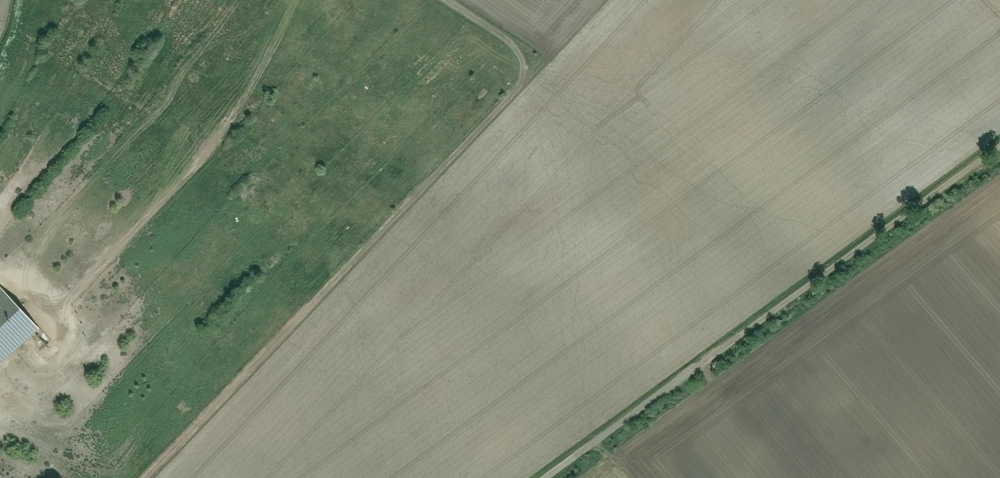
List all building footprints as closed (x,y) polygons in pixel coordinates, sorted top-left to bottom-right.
[(0,282),(0,360),(39,323),(0,282)]
